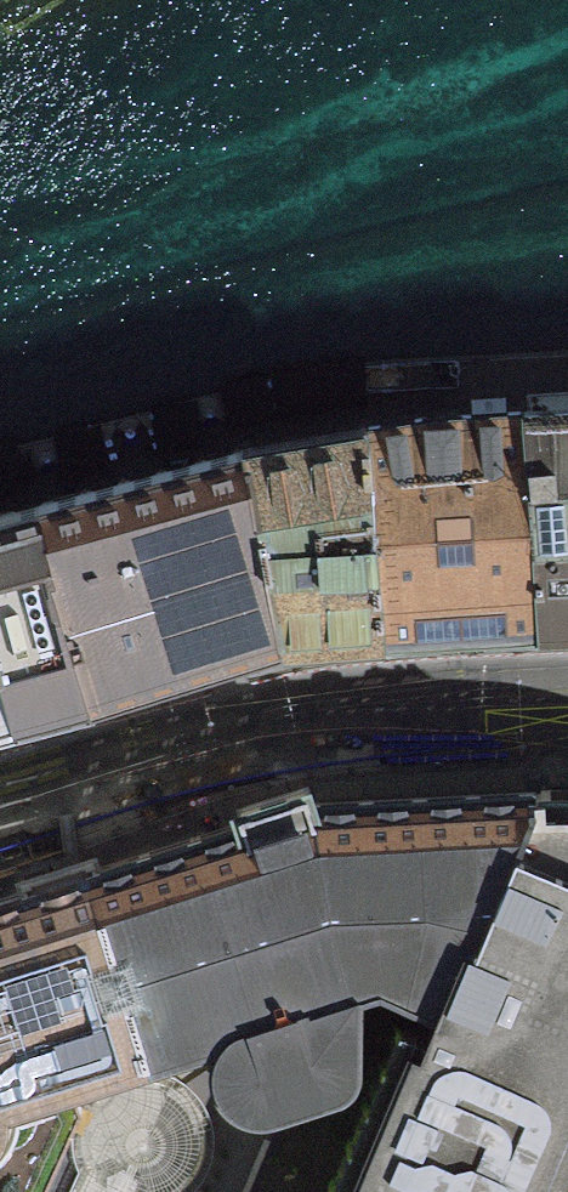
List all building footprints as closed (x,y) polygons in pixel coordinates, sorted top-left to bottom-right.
[(543,639),(529,412),(440,420),(367,430),(387,649),(473,644),(543,639)] [(529,412),(543,639),(567,637),(567,412),(529,412)] [(330,653),(387,649),(367,430),(238,455),(277,656),(330,653)] [(277,656),(238,455),(34,509),(85,716),(139,700),(277,656)] [(85,716),(34,509),(0,519),(0,735),(85,716)] [(104,868),(174,1104),(153,1148),(132,1191),(567,1191),(567,780),(326,792),(228,825),(104,868)] [(104,868),(0,901),(0,1136),(5,1133),(18,1110),(153,1148),(174,1104),(104,868)] [(153,1148),(18,1110),(5,1133),(0,1136),(0,1191),(132,1191),(153,1148)]
